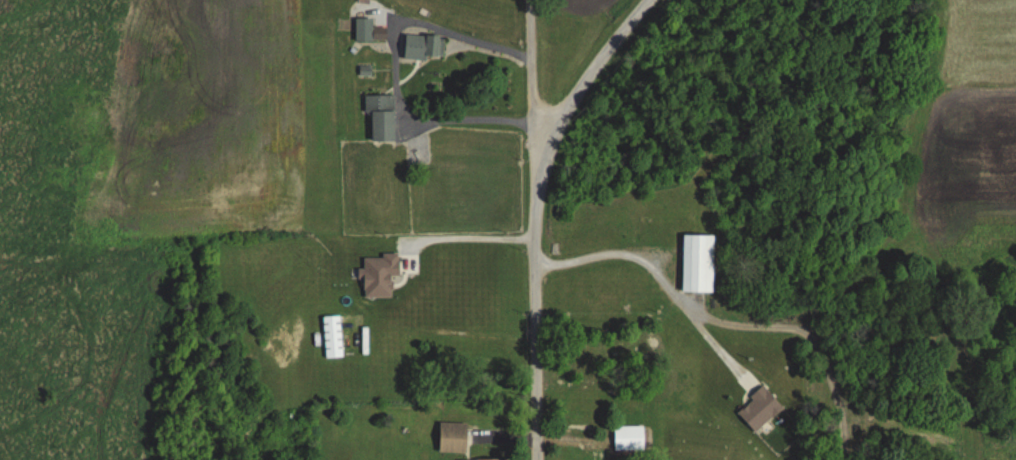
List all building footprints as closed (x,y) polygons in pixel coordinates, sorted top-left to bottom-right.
[(386,42),(386,19),(356,19),(356,42),(386,42)] [(405,58),(443,59),(443,36),(405,35),(405,58)] [(371,141),(395,141),(395,95),(365,95),(365,114),(371,114),(371,141)] [(713,292),(712,235),(682,235),(683,292),(713,292)] [(324,357),(341,357),(341,316),(324,316),(324,357)] [(467,422),(439,422),(439,453),(467,453),(467,422)] [(643,426),(614,426),(614,451),(643,451),(643,426)]
